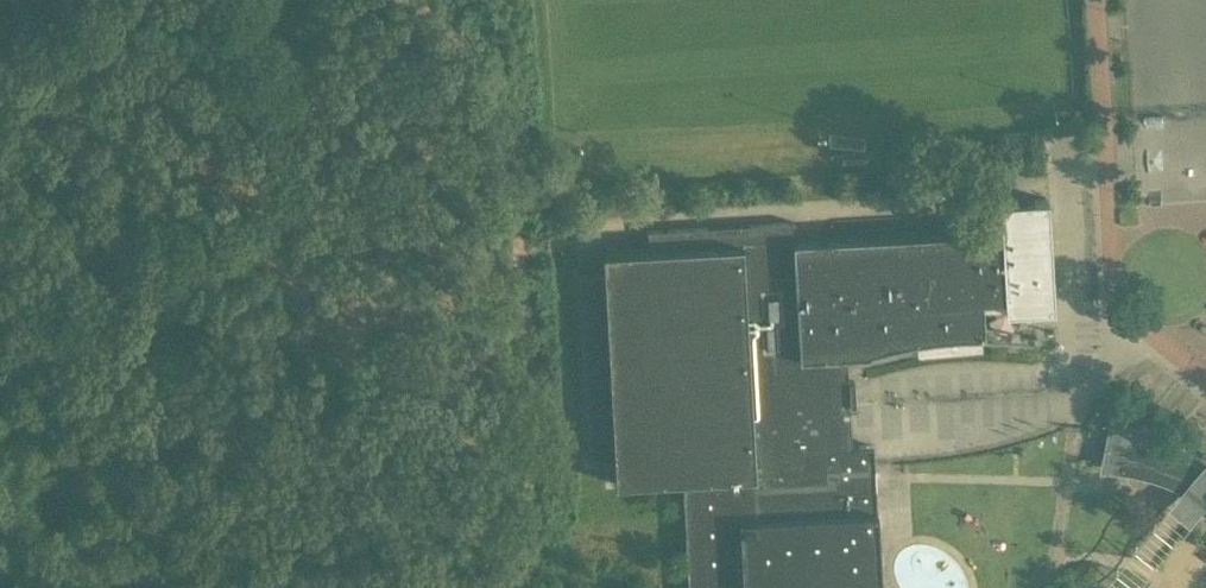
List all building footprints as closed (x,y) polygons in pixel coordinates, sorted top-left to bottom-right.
[(933,233),(839,238),(846,355),(869,354),(869,351),(888,346),(917,340),(918,354),(981,349),(980,335),(983,335),(982,312),(1053,308),(1046,199),(999,201),(1001,229),(942,232),(933,233)] [(603,274),(577,275),(588,462),(614,461),(615,483),(681,479),(761,474),(760,452),(852,446),(849,404),(855,403),(854,380),(847,380),(846,355),(839,238),(825,238),(813,239),(792,240),(791,223),(794,223),(794,221),(646,230),(646,232),(647,232),(648,249),(602,251),(603,274)] [(1100,472),(1115,473),(1126,474),(1147,478),(1159,482),(1170,486),(1180,491),(1205,462),(1181,448),(1159,436),(1137,427),(1121,422),(1111,418),(1100,472)] [(681,479),(688,587),(881,587),(872,445),(852,446),(760,452),(761,474),(681,479)]
